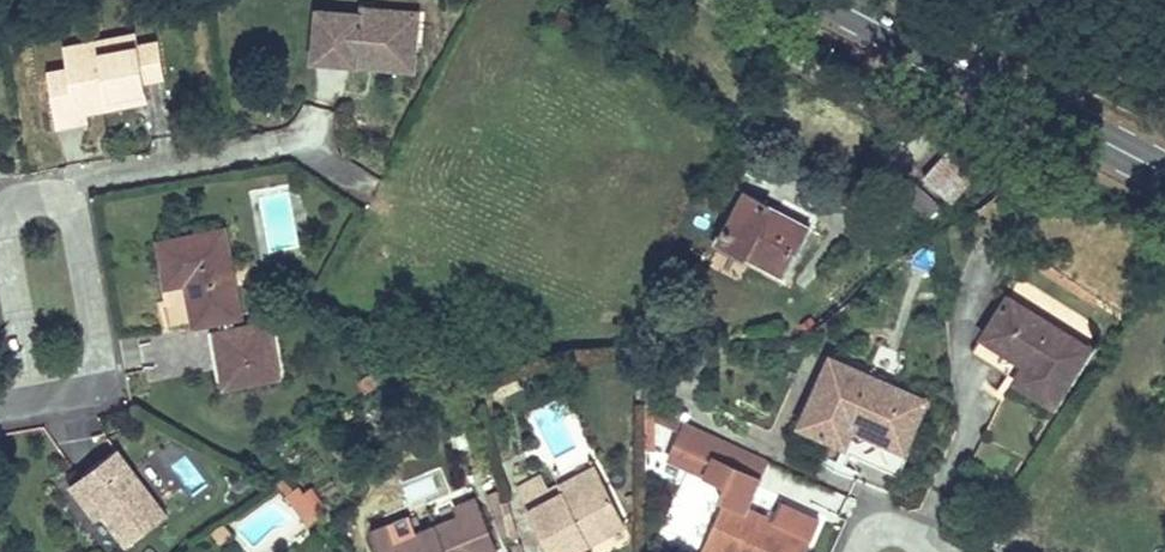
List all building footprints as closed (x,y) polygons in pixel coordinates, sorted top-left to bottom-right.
[(392,55),(399,9),(352,2),(351,9),(312,2),(304,53),(350,62),(352,50),(392,55)] [(410,10),(399,9),(392,55),(352,50),(350,62),(401,68),(410,10)] [(135,33),(96,39),(98,54),(137,48),(135,33)] [(98,54),(96,39),(61,45),(64,69),(70,106),(84,104),(85,117),(134,109),(132,96),(148,94),(146,81),(162,79),(157,45),(137,48),(98,54)] [(70,106),(64,69),(48,71),(58,127),(87,123),(85,117),(84,104),(70,106)] [(950,148),(924,178),(944,196),(952,202),(978,172),(950,148)] [(890,149),(870,172),(924,219),(944,196),(924,178),(890,149)] [(712,240),(782,275),(807,226),(737,191),(712,240)] [(260,196),(266,251),(295,248),(289,192),(260,196)] [(241,319),(227,234),(165,244),(172,286),(190,283),(197,326),(220,322),(232,321),(241,319)] [(1003,297),(977,338),(1021,365),(1012,380),(1054,406),(1089,350),(1003,297)] [(232,321),(220,322),(222,334),(234,332),(232,321)] [(222,334),(217,335),(225,388),(278,380),(269,327),(234,332),(222,334)] [(1021,365),(977,338),(968,353),(1012,380),(1021,365)] [(931,398),(827,355),(796,428),(847,450),(855,431),(908,453),(931,398)] [(523,390),(518,377),(490,387),(496,401),(523,390)] [(682,422),(665,461),(722,487),(715,501),(723,504),(701,551),(806,551),(821,519),(780,501),(771,519),(747,509),(769,461),(682,422)] [(908,453),(855,431),(847,450),(845,455),(898,477),(908,453)] [(119,449),(82,475),(132,546),(170,520),(119,449)] [(593,465),(547,488),(551,495),(597,473),(593,465)] [(526,508),(548,551),(576,551),(625,528),(597,473),(551,495),(526,508)] [(515,487),(526,508),(551,495),(547,488),(541,475),(515,487)] [(295,491),(282,502),(308,531),(320,521),(295,491)] [(498,494),(485,498),(502,539),(509,537),(498,494)] [(451,521),(481,511),(476,499),(447,509),(451,521)] [(481,511),(451,521),(416,533),(411,519),(371,533),(378,551),(495,551),(481,511)]
